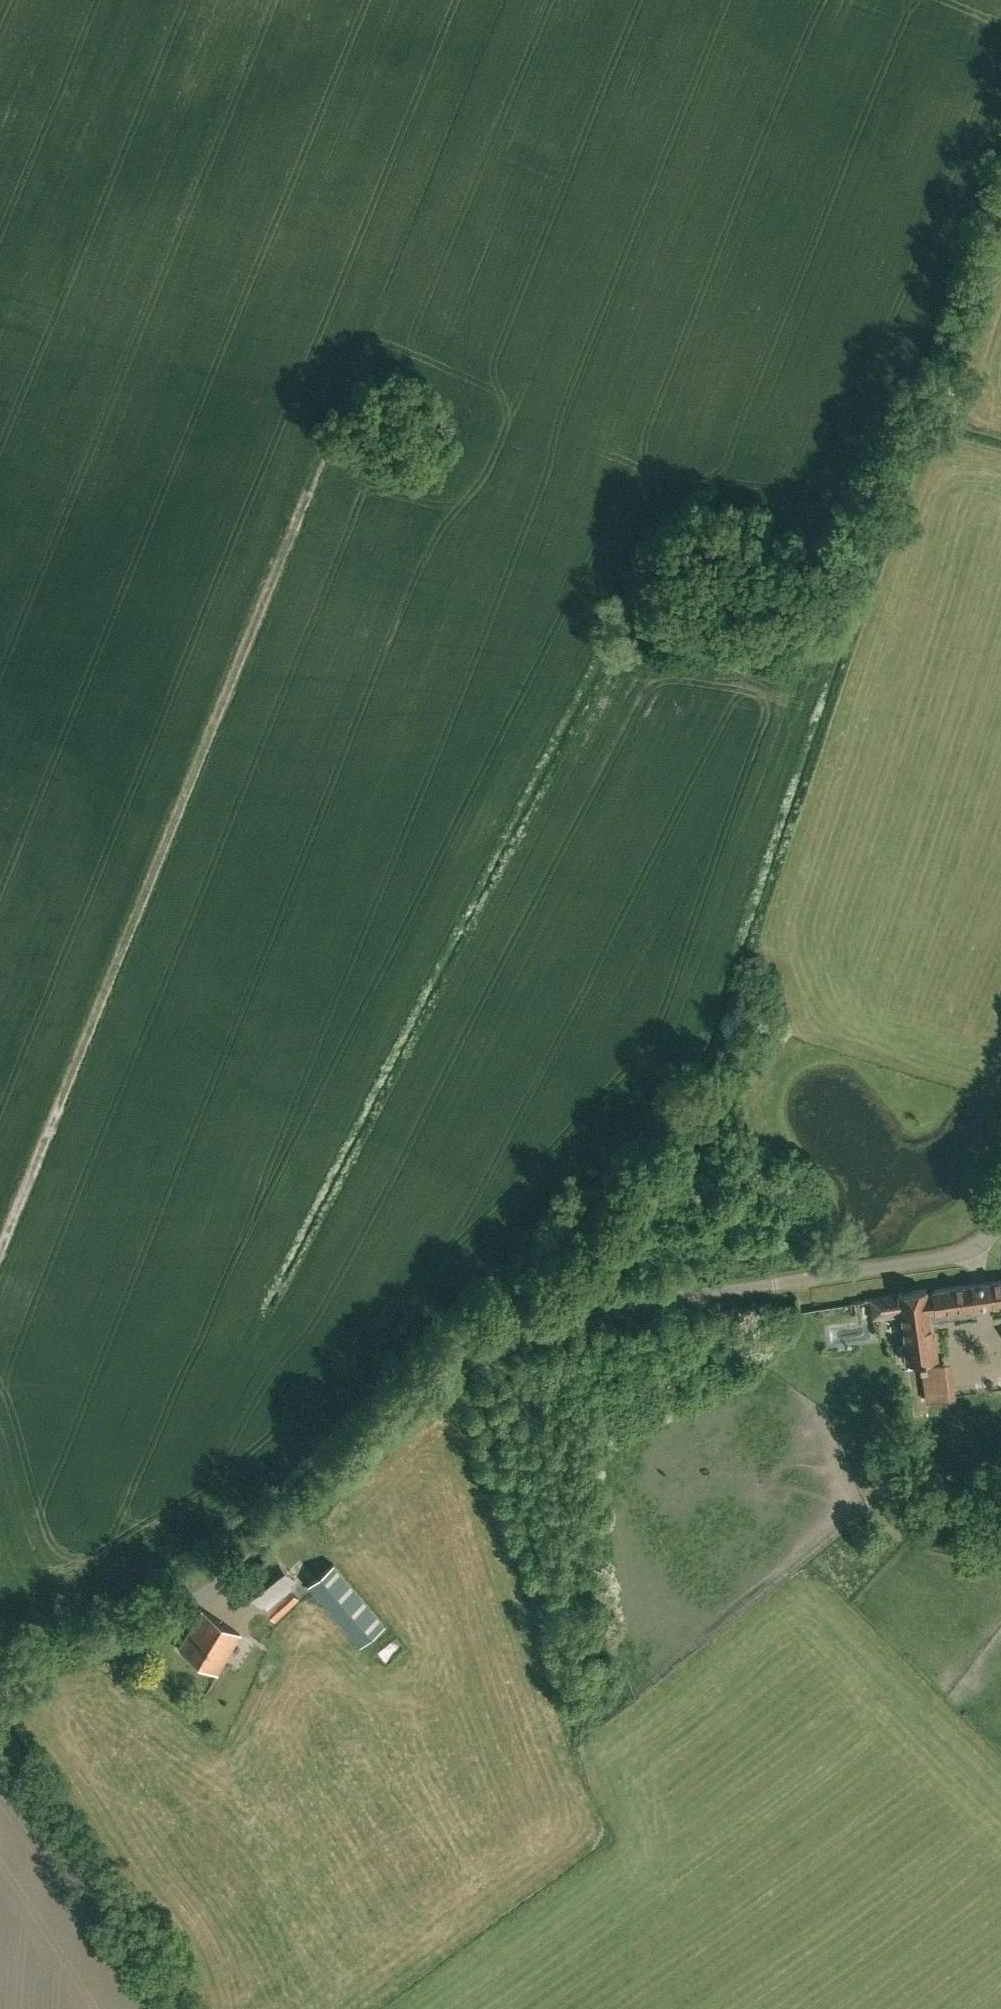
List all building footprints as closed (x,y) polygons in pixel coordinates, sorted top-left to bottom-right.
[(974,1283),(978,1306),(989,1304),(993,1304),(993,1303),(1000,1302),(1000,1280),(990,1281),(986,1281),(975,1283),(974,1283)] [(885,1296),(871,1298),(871,1299),(874,1317),(887,1315),(901,1313),(905,1340),(903,1340),(904,1344),(900,1345),(902,1358),(906,1358),(906,1362),(920,1360),(921,1361),(923,1361),(926,1361),(926,1359),(938,1357),(935,1336),(933,1336),(931,1321),(930,1311),(935,1310),(936,1311),(974,1306),(978,1306),(974,1283),(975,1283),(974,1283),(971,1283),(971,1284),(933,1289),(933,1292),(927,1292),(926,1288),(899,1292),(899,1294),(885,1296)] [(273,1553),(241,1579),(262,1605),(288,1585),(296,1578),(273,1553)] [(334,1568),(309,1588),(312,1591),(361,1650),(385,1629),(334,1568)] [(217,1675),(241,1634),(201,1608),(177,1649),(217,1675)]
